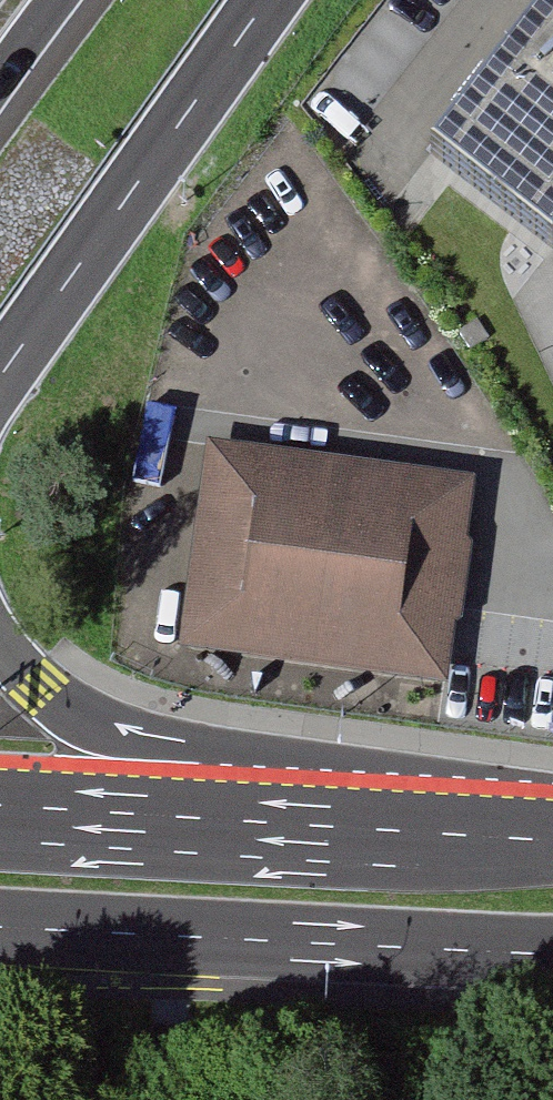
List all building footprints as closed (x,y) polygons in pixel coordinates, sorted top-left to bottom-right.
[(551,244),(552,242),(552,9),(437,155),(551,244)] [(455,494),(222,462),(198,634),(432,666),(455,494)]
